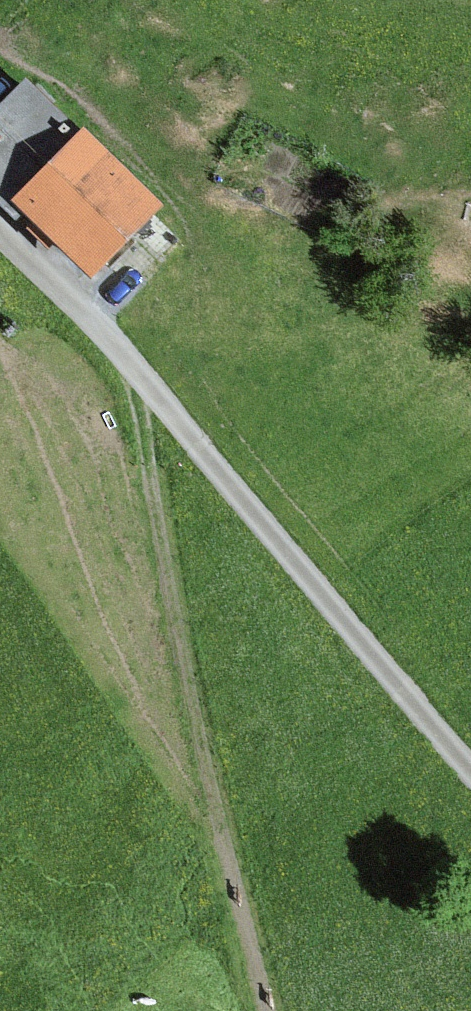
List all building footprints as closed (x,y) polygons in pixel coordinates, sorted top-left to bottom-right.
[(9,83),(0,92),(0,208),(73,279),(141,209),(9,83)]
